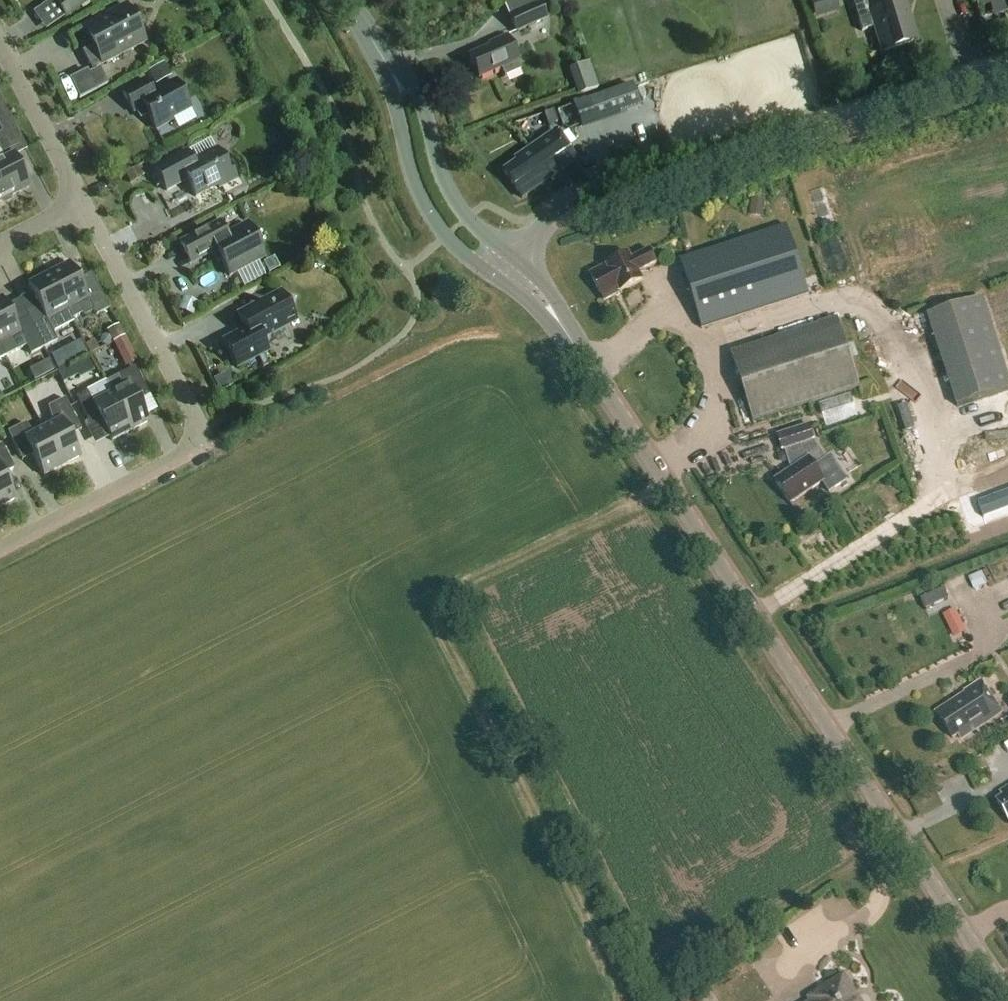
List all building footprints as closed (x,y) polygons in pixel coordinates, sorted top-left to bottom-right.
[(55,3),(65,17),(89,0),(60,0),(55,3)] [(125,5),(122,0),(108,7),(111,13),(106,16),(107,18),(84,30),(93,47),(82,52),(91,70),(107,62),(107,63),(145,43),(125,5)] [(813,12),(837,5),(835,0),(809,0),(813,12)] [(915,44),(902,3),(886,7),(884,0),(863,0),(853,3),(862,32),(876,27),(884,53),(915,44)] [(978,8),(986,6),(984,0),(982,0),(976,2),(978,8)] [(993,13),(1007,9),(1005,1),(1005,0),(989,0),(991,4),(993,13)] [(516,33),(545,21),(538,5),(509,17),(516,33)] [(495,45),(469,56),(478,79),(501,70),(504,78),(521,71),(517,63),(506,37),(493,42),(495,45)] [(575,65),(585,93),(605,86),(596,58),(575,65)] [(164,63),(148,72),(156,85),(171,77),(164,63)] [(152,94),(145,80),(122,92),(133,113),(140,110),(144,117),(148,114),(156,130),(173,121),(172,120),(191,110),(175,81),(152,94)] [(589,101),(573,107),(580,127),(581,131),(641,110),(632,86),(589,101)] [(9,116),(8,112),(0,98),(0,120),(9,116)] [(553,111),(544,115),(548,127),(557,123),(553,111)] [(0,162),(0,188),(6,200),(30,187),(11,150),(23,144),(9,116),(0,120),(0,129),(7,143),(0,146),(0,150),(5,160),(0,162)] [(573,158),(555,132),(513,160),(515,163),(503,171),(522,199),(561,172),(558,167),(573,158)] [(225,165),(217,150),(193,162),(187,152),(154,169),(167,192),(187,181),(196,197),(218,186),(219,189),(237,179),(229,163),(225,165)] [(138,166),(126,172),(131,182),(144,176),(138,166)] [(752,200),(750,217),(758,218),(763,219),(765,202),(758,201),(752,200)] [(220,222),(199,233),(179,244),(190,265),(216,251),(230,277),(265,258),(247,224),(226,235),(220,222)] [(758,237),(680,262),(692,302),(701,330),(758,312),(807,296),(798,268),(785,229),(758,237)] [(842,232),(820,236),(826,267),(848,263),(842,232)] [(655,265),(648,252),(631,261),(628,255),(590,276),(604,303),(642,282),(638,274),(655,265)] [(49,274),(72,319),(82,314),(84,317),(94,312),(96,316),(110,309),(96,283),(83,290),(70,264),(49,274)] [(41,311),(29,318),(44,348),(57,341),(53,333),(73,322),(72,319),(49,274),(28,285),(41,311)] [(297,322),(280,292),(265,300),(257,298),(255,306),(237,315),(247,333),(225,345),(237,369),(269,352),(267,349),(271,335),(297,322)] [(1007,392),(1007,340),(995,296),(939,312),(967,405),(1007,392)] [(0,300),(0,343),(9,339),(16,352),(26,346),(31,355),(44,348),(29,318),(16,325),(2,298),(0,300)] [(183,298),(178,310),(193,317),(199,304),(183,298)] [(838,320),(758,345),(731,354),(753,422),(860,388),(838,320)] [(123,338),(113,343),(120,356),(125,367),(137,361),(126,337),(125,337),(123,338)] [(94,341),(83,347),(88,355),(98,350),(94,341)] [(58,375),(63,383),(78,376),(73,367),(58,375)] [(122,389),(111,394),(131,432),(149,422),(137,398),(148,392),(135,368),(117,377),(122,389)] [(226,373),(214,380),(220,392),(233,386),(226,373)] [(131,432),(111,394),(106,383),(76,398),(89,422),(100,417),(112,441),(131,432)] [(53,424),(43,429),(62,467),(81,457),(69,433),(79,427),(65,399),(48,408),(53,424)] [(860,399),(824,410),(830,430),(867,419),(860,399)] [(62,467),(43,429),(33,434),(26,424),(8,433),(21,457),(31,452),(44,476),(62,467)] [(790,504),(822,484),(829,495),(847,482),(831,459),(827,461),(814,442),(809,426),(777,436),(783,452),(791,449),(797,468),(776,482),(790,504)] [(16,499),(4,475),(15,469),(2,445),(0,446),(0,508),(16,499)] [(987,584),(981,572),(968,579),(974,591),(987,584)] [(949,600),(944,590),(920,600),(925,611),(949,600)] [(955,610),(943,616),(948,628),(961,622),(955,610)] [(1001,713),(981,682),(965,692),(966,693),(936,713),(953,739),(959,735),(962,739),(1001,713)] [(1000,793),(1004,798),(997,802),(1007,819),(1007,788),(1000,793)] [(838,982),(812,999),(814,1000),(851,1000),(838,982)]
